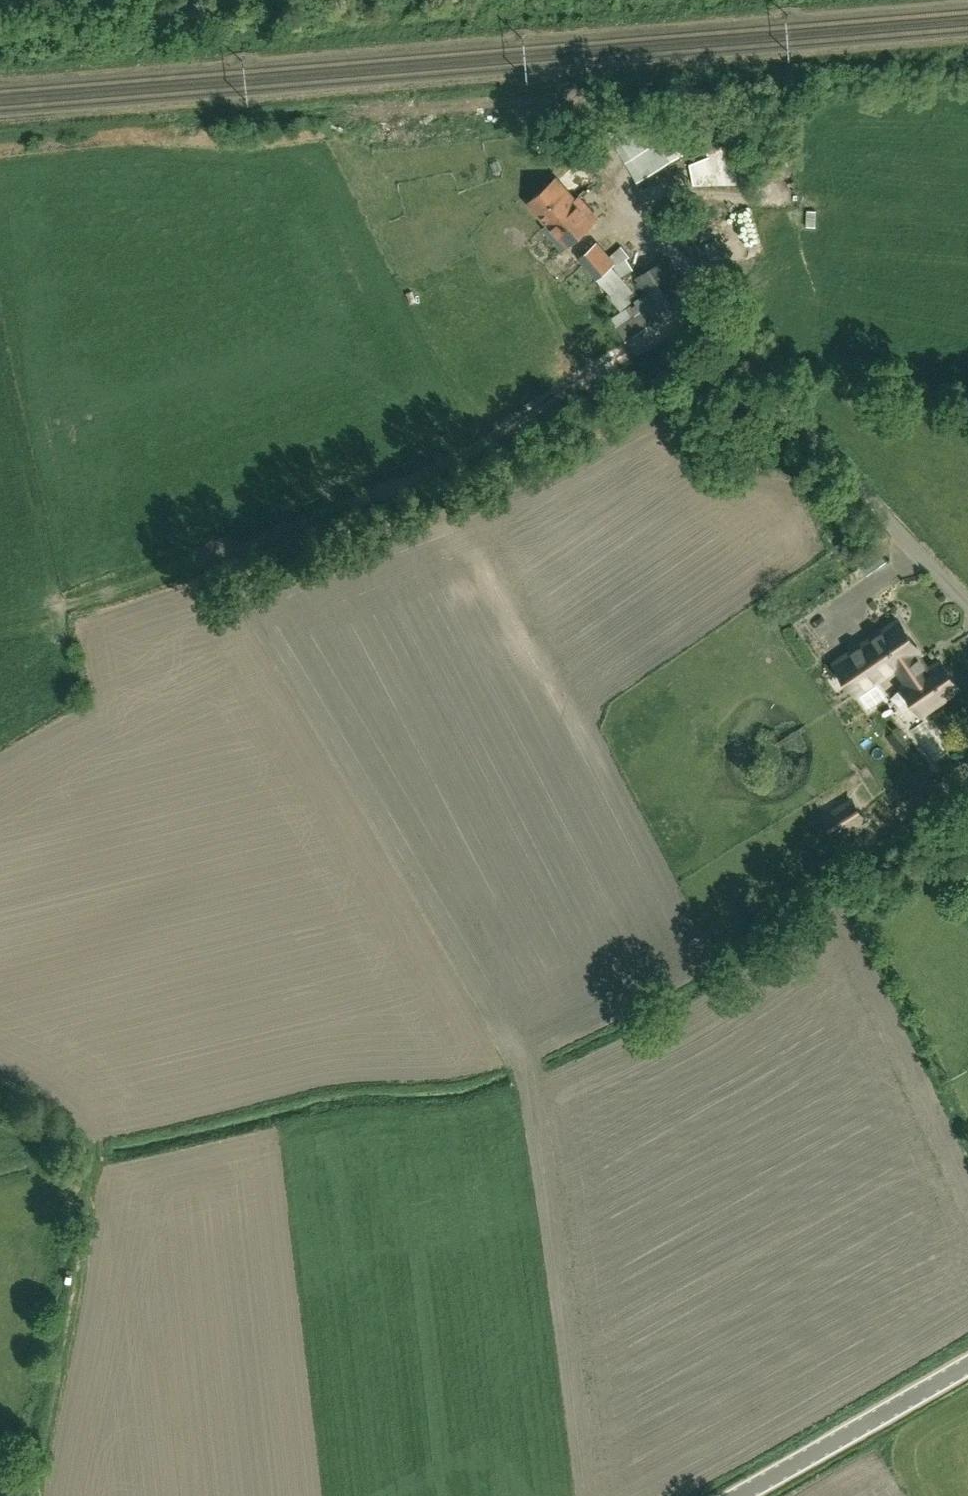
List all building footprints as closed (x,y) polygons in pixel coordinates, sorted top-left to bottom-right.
[(674,134),(660,141),(648,120),(631,130),(622,113),(612,119),(616,126),(609,130),(637,180),(685,153),(674,134)] [(709,154),(744,136),(737,122),(702,139),(709,154)] [(579,197),(577,199),(557,177),(528,202),(547,225),(545,227),(563,247),(596,217),(579,197)] [(635,291),(622,276),(612,264),(615,262),(596,242),(578,258),(596,279),(598,278),(609,290),(606,292),(622,310),(630,302),(627,298),(635,291)] [(637,277),(658,309),(659,310),(685,293),(664,259),(637,277)] [(848,538),(836,545),(841,552),(853,546),(848,538)] [(856,558),(867,572),(885,559),(874,545),(856,558)] [(886,693),(877,680),(897,666),(909,684),(905,687),(923,713),(958,688),(940,663),(925,673),(912,655),(919,651),(898,621),(836,664),(868,710),(886,697),(886,693)] [(851,799),(822,816),(836,840),(867,821),(851,799)]
